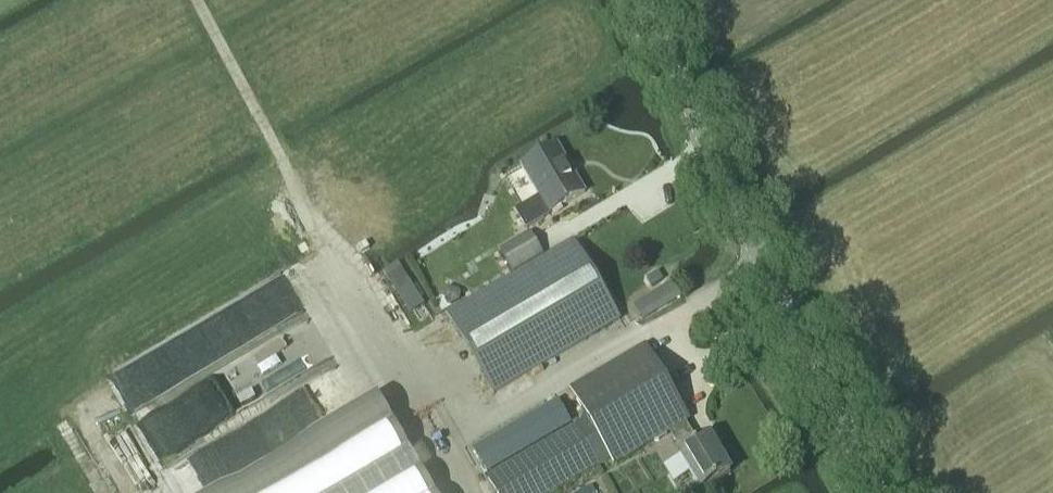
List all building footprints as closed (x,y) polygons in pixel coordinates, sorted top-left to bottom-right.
[(526,230),(544,219),(543,218),(585,194),(557,147),(522,168),(540,199),(516,213),(526,230)] [(513,273),(543,255),(530,234),(500,251),(513,273)] [(494,395),(620,321),(573,242),(448,317),(494,395)] [(643,322),(657,313),(648,298),(634,306),(643,322)] [(685,424),(689,421),(682,409),(645,346),(568,391),(586,421),(485,480),(493,492),(554,492),(610,460),(613,466),(670,432),(683,455),(682,455),(702,491),(730,476),(719,457),(709,439),(697,446),(685,424)] [(558,402),(473,452),(487,475),(571,425),(558,402)] [(409,450),(336,492),(434,492),(409,450)]
